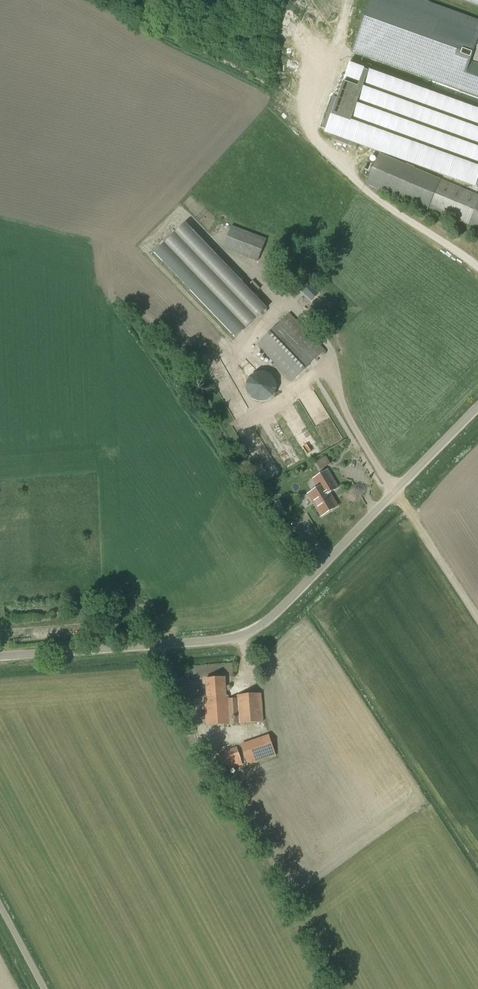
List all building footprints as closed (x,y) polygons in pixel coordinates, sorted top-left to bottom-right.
[(469,60),(477,37),(477,20),(423,0),(370,0),(351,52),(477,98),(477,63),(469,60)] [(469,60),(477,63),(477,37),(469,60)] [(477,187),(477,185),(477,107),(351,60),(332,112),(324,133),(332,136),(331,141),(352,148),(355,150),(357,145),(474,188),(475,186),(477,187)] [(379,154),(375,163),(373,163),(372,164),(368,162),(365,170),(369,172),(369,173),(371,174),(366,184),(427,210),(428,208),(467,225),(477,229),(477,195),(379,154)] [(267,309),(246,287),(186,223),(154,253),(236,338),(267,309)] [(258,262),(267,239),(231,225),(222,248),(258,262)] [(292,381),(325,350),(290,313),(256,344),(292,381)] [(259,402),(267,401),(273,397),(277,389),(276,381),(271,375),(264,372),(256,372),(250,377),(246,384),(247,392),(251,398),(259,402)] [(317,460),(320,468),(330,464),(327,456),(317,460)] [(322,516),(337,507),(329,493),(338,488),(328,470),(314,479),(319,488),(309,494),(322,516)] [(287,514),(279,500),(274,503),(282,517),(287,514)] [(227,696),(225,677),(205,679),(207,698),(204,698),(206,726),(263,722),(261,694),(237,695),(237,699),(229,699),(229,696),(227,696)] [(248,766),(276,756),(269,734),(241,744),(248,766)] [(243,765),(236,746),(225,751),(226,752),(219,754),(223,764),(226,763),(228,770),(243,765)]
